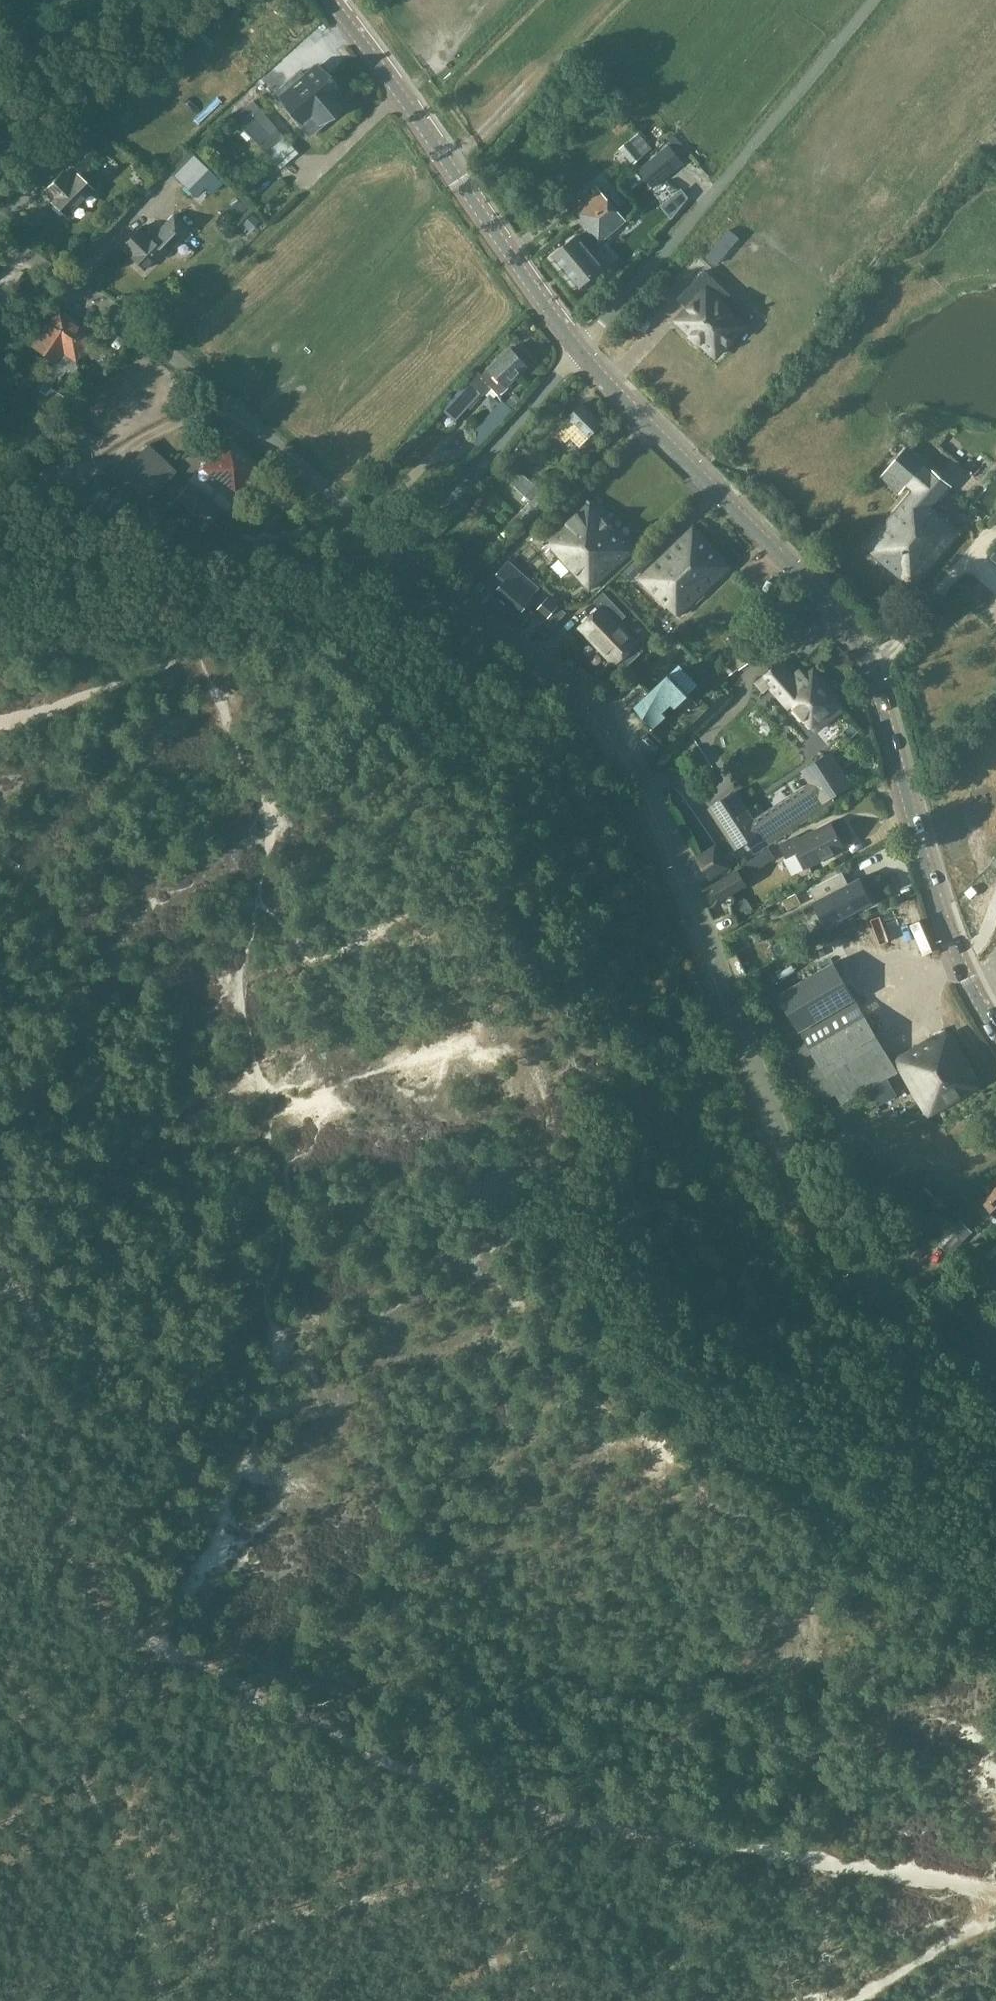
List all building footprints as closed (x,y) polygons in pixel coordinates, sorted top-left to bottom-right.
[(275,91),(273,92),(299,122),(304,117),(308,114),(317,124),(323,119),(324,119),(339,106),(330,96),(336,91),(327,81),(328,79),(325,77),(324,78),(315,67),(304,77),(300,80),(295,74),(275,91)] [(537,115),(532,110),(519,124),(524,129),(537,115)] [(239,126),(258,146),(263,151),(281,136),(264,116),(256,123),(249,116),(239,126)] [(59,151),(83,175),(100,157),(88,145),(97,135),(86,124),(59,151)] [(618,149),(631,165),(649,149),(636,134),(618,149)] [(637,171),(650,186),(671,168),(658,153),(637,171)] [(210,193),(221,183),(193,156),(174,176),(193,195),(203,186),(210,193)] [(77,207),(93,191),(77,175),(68,183),(60,174),(45,189),(54,198),(50,202),(65,216),(76,206),(77,207)] [(689,198),(681,189),(660,206),(671,220),(689,198)] [(599,190),(572,212),(587,230),(599,244),(625,221),(599,190)] [(238,200),(227,210),(235,218),(245,208),(238,200)] [(250,214),(240,223),(247,230),(257,220),(250,214)] [(173,216),(165,225),(150,241),(137,229),(120,247),(144,269),(154,259),(156,261),(167,249),(170,253),(182,241),(181,240),(189,231),(173,216)] [(578,237),(554,258),(579,288),(603,268),(591,253),(591,252),(600,245),(599,244),(587,230),(578,237)] [(704,271),(678,299),(688,309),(677,320),(692,334),(691,335),(700,343),(715,357),(744,326),(724,307),(732,298),(704,271)] [(30,347),(48,360),(76,320),(57,308),(30,347)] [(76,320),(48,360),(55,364),(63,353),(75,361),(94,333),(76,320)] [(498,394),(528,366),(510,348),(481,376),(478,372),(451,402),(443,409),(454,420),(462,413),(488,383),(498,394)] [(42,381),(37,389),(62,406),(68,398),(51,387),(42,381)] [(502,401),(471,437),(480,445),(511,409),(510,408),(506,405),(502,401)] [(563,441),(570,438),(579,447),(602,425),(582,405),(554,432),(563,441)] [(211,474),(234,495),(259,466),(227,438),(204,464),(213,472),(211,474)] [(131,460),(120,472),(149,499),(161,487),(146,473),(160,457),(146,444),(131,460)] [(911,491),(863,548),(912,589),(959,534),(946,522),(947,520),(932,508),(950,486),(905,448),(880,477),(899,493),(905,486),(911,491)] [(515,518),(525,527),(551,500),(542,490),(541,491),(523,476),(515,485),(531,502),(515,518)] [(96,478),(80,505),(106,520),(110,523),(127,497),(122,494),(96,478)] [(172,501),(175,504),(164,517),(194,542),(204,529),(203,527),(219,508),(189,482),(172,501)] [(549,549),(591,590),(631,553),(621,543),(624,540),(588,501),(542,544),(544,546),(542,548),(546,551),(549,549)] [(693,526),(638,578),(666,608),(669,605),(677,614),(673,618),(676,621),(732,567),(693,526)] [(529,598),(538,588),(508,561),(497,572),(504,578),(492,591),(518,614),(531,599),(529,598)] [(600,608),(580,627),(620,669),(641,649),(618,624),(626,616),(603,592),(593,601),(600,608)] [(548,596),(536,610),(546,619),(558,605),(548,596)] [(546,619),(538,629),(546,636),(566,611),(558,605),(546,619)] [(729,656),(739,668),(757,652),(747,640),(729,656)] [(716,666),(725,677),(737,668),(727,656),(716,666)] [(814,719),(821,727),(842,709),(835,700),(838,697),(813,670),(808,675),(803,670),(793,679),(779,664),(757,684),(765,693),(771,687),(790,708),(794,705),(810,723),(814,719)] [(687,694),(697,685),(678,665),(668,675),(668,674),(633,707),(653,728),(673,749),(708,715),(687,694)] [(832,719),(840,729),(841,729),(849,738),(858,731),(841,711),(832,719)] [(735,791),(714,806),(708,809),(736,850),(747,842),(755,854),(820,810),(834,801),(831,796),(846,786),(825,754),(800,771),(808,782),(754,819),(735,791)] [(830,823),(799,840),(796,834),(778,843),(786,859),(800,852),(808,868),(844,850),(830,823)] [(696,859),(709,879),(729,866),(717,846),(696,859)] [(768,849),(760,854),(767,864),(774,859),(768,849)] [(750,860),(745,863),(752,874),(757,870),(750,860)] [(712,887),(721,902),(745,887),(737,872),(712,887)] [(842,873),(809,889),(815,902),(811,904),(825,931),(829,929),(830,929),(844,921),(842,918),(872,903),(860,878),(848,885),(842,873)] [(795,894),(782,901),(787,911),(800,904),(795,894)] [(833,963),(777,996),(798,1032),(854,1000),(833,963)] [(854,1000),(798,1032),(802,1039),(805,1043),(835,1094),(836,1096),(841,1104),(869,1087),(875,1084),(886,1077),(896,1071),(854,1000)] [(896,1061),(928,1116),(980,1086),(950,1034),(936,1043),(934,1039),(896,1061)] [(981,1201),(995,1216),(995,1186),(981,1201)] [(935,1241),(949,1255),(971,1232),(957,1218),(935,1241)] [(961,1285),(956,1292),(975,1307),(981,1299),(990,1286),(971,1272),(963,1284),(961,1285)]
